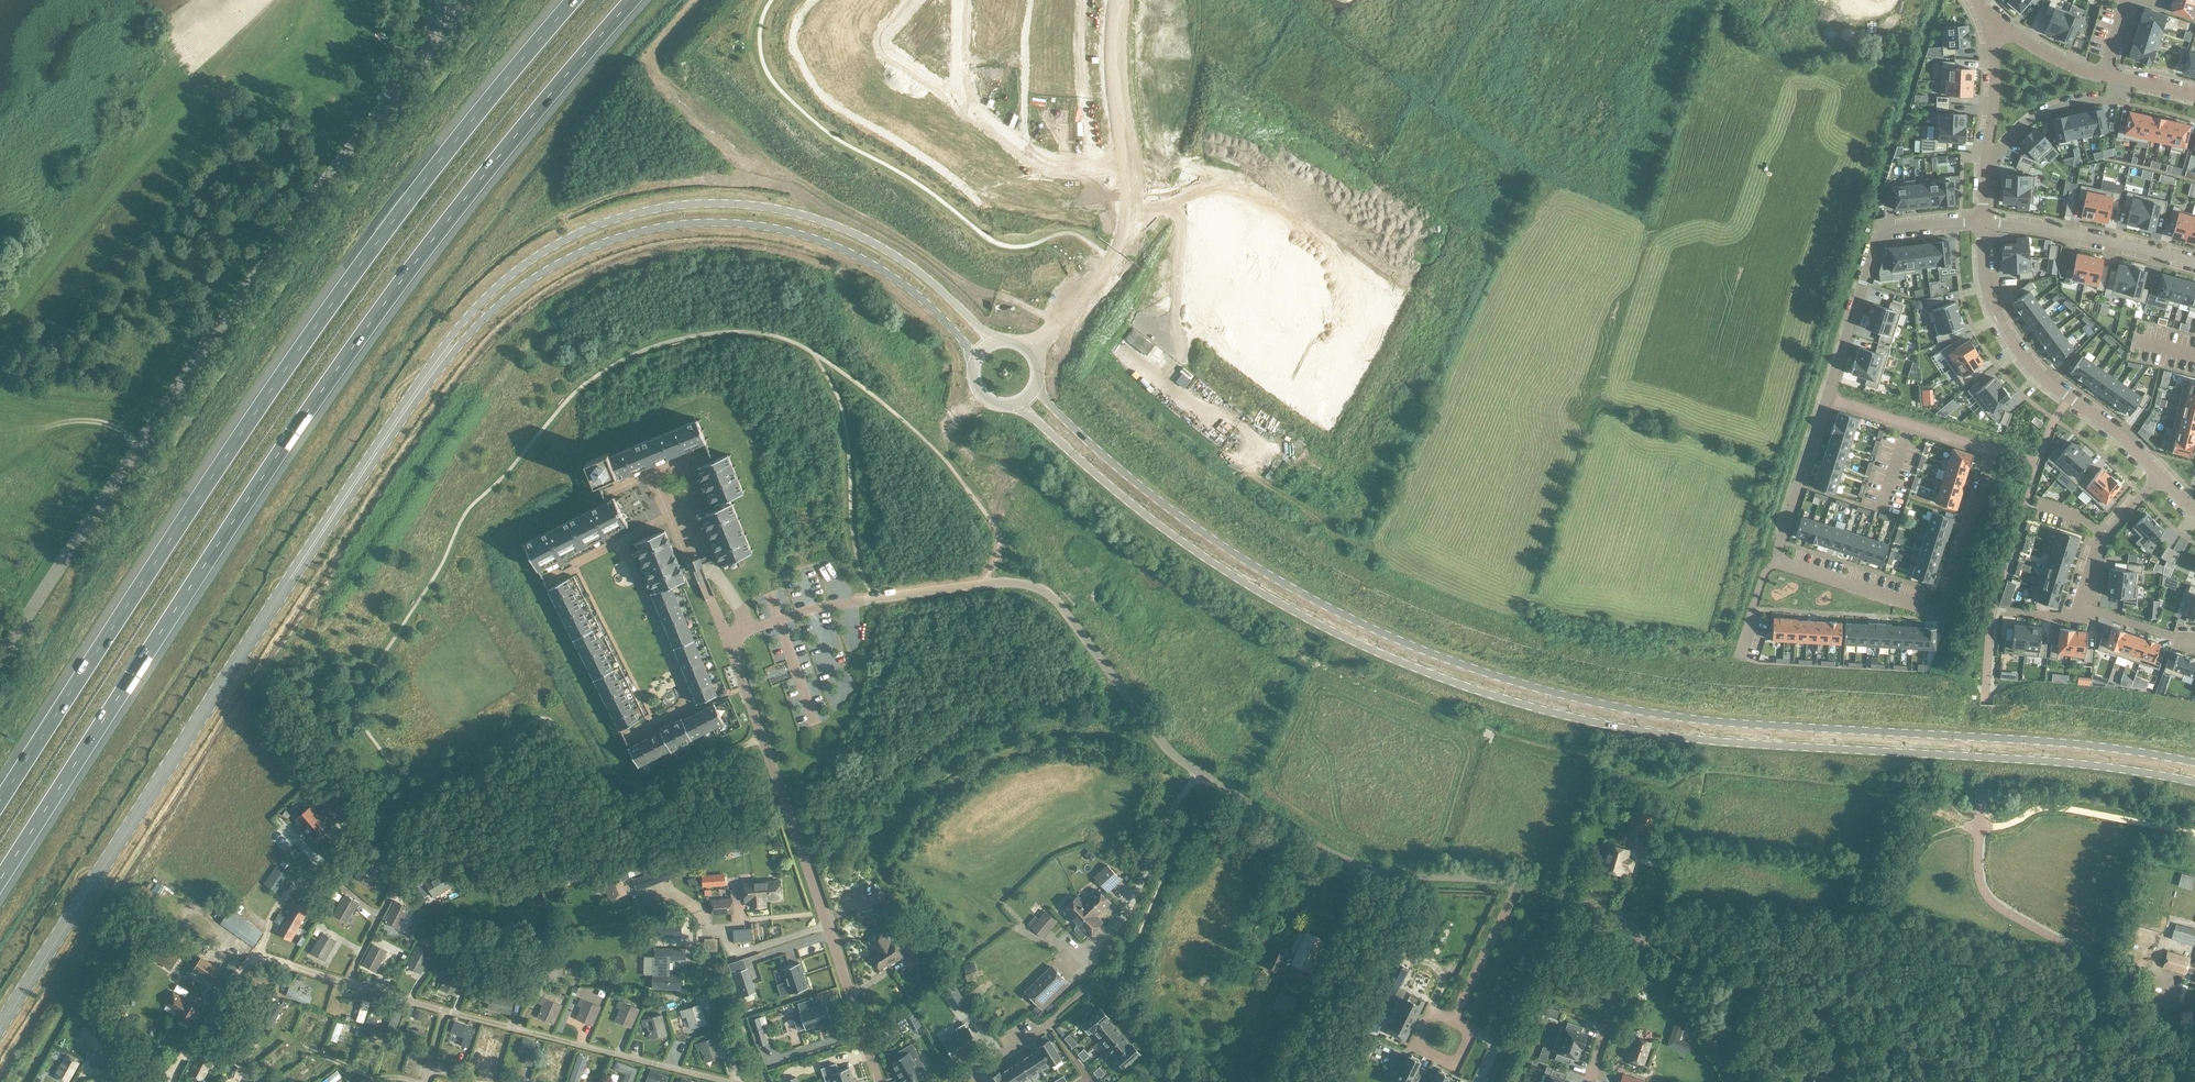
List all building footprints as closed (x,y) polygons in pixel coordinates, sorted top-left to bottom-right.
[(1054,5),(1075,8),(1076,0),(1055,0),(1054,5)] [(1134,9),(1154,12),(1156,1),(1146,0),(1135,0),(1134,9)] [(2020,13),(2030,1),(2035,5),(2039,0),(2010,0),(2008,3),(2020,13)] [(2194,12),(2194,4),(2182,0),(2176,0),(2172,11),(2193,17),(2194,12)] [(2057,38),(2067,14),(2068,14),(2069,12),(2056,6),(2057,4),(2050,1),(2045,14),(2051,17),(2045,32),(2057,37),(2057,38)] [(1054,5),(1053,15),(1073,19),(1075,8),(1054,5)] [(1134,9),(1132,20),(1153,22),(1154,12),(1134,9)] [(2162,28),(2166,16),(2144,9),(2140,21),(2162,28)] [(2081,31),(2085,21),(2068,14),(2067,14),(2057,38),(2060,39),(2059,40),(2067,44),(2068,42),(2070,43),(2076,29),(2081,31)] [(1134,20),(1132,30),(1153,33),(1154,22),(1134,20)] [(2158,40),(2161,29),(2162,28),(2140,21),(2140,22),(2137,33),(2158,40)] [(1246,25),(1241,34),(1258,44),(1259,45),(1264,36),(1246,25)] [(1969,46),(1968,40),(1969,40),(1968,32),(1967,26),(1941,28),(1943,55),(1957,54),(1956,48),(1969,46)] [(1132,30),(1131,41),(1152,43),(1153,33),(1132,30)] [(1240,33),(1234,42),(1252,53),(1258,44),(1241,34),(1240,33)] [(2154,50),(2158,40),(2137,33),(2133,44),(2154,51),(2155,50),(2154,50)] [(1234,42),(1228,51),(1246,62),(1252,53),(1234,42)] [(2150,63),(2154,51),(2133,44),(2129,57),(2142,61),(2142,62),(2149,64),(2149,63),(2150,63)] [(1228,51),(1223,60),(1241,71),(1246,62),(1228,51)] [(2190,52),(2184,73),(2194,76),(2194,53),(2190,52)] [(1223,60),(1217,69),(1218,70),(1235,80),(1241,71),(1223,60)] [(1972,83),(1973,70),(1956,69),(1956,62),(1942,61),(1942,81),(1972,83)] [(1218,70),(1213,78),(1231,90),(1236,81),(1235,80),(1218,70)] [(1213,78),(1207,87),(1225,99),(1231,90),(1213,78)] [(1974,93),(1974,85),(1972,85),(1972,83),(1942,81),(1941,94),(1971,96),(1971,93),(1974,93)] [(2107,131),(2102,109),(2089,112),(2094,134),(2107,131)] [(2094,134),(2089,112),(2078,114),(2082,136),(2093,134),(2094,134)] [(2136,141),(2142,115),(2129,112),(2126,125),(2120,123),(2117,137),(2136,141)] [(1965,128),(1965,114),(1935,113),(1934,127),(1965,128)] [(2082,136),(2078,114),(2066,117),(2066,116),(2066,117),(2070,138),(2071,138),(2082,136)] [(2149,139),(2154,118),(2142,115),(2136,141),(2148,144),(2149,139)] [(2070,138),(2066,117),(2053,119),(2059,146),(2072,143),(2071,138),(2070,138)] [(2165,120),(2154,117),(2154,118),(2149,139),(2160,142),(2165,120)] [(2172,144),(2177,123),(2165,120),(2160,142),(2172,144)] [(2184,152),(2190,126),(2177,123),(2172,144),(2171,149),(2184,152)] [(1966,139),(1967,131),(1964,131),(1965,128),(1934,127),(1933,139),(1921,139),(1921,154),(1947,151),(1948,141),(1964,142),(1964,139),(1966,139)] [(2038,162),(2053,147),(2036,128),(2031,133),(2030,132),(2025,137),(2025,138),(2020,142),(2025,147),(2038,162)] [(2034,160),(2021,155),(2018,161),(2031,167),(2034,160)] [(2028,173),(2031,167),(2018,161),(2016,168),(2028,173)] [(2034,190),(2034,176),(2004,175),(2004,177),(2002,177),(2001,186),(2003,186),(2003,188),(2034,190)] [(1953,190),(1952,182),(1951,182),(1951,176),(1938,178),(1941,205),(1940,205),(1953,203),(1952,190),(1953,190)] [(2175,185),(2176,178),(2169,176),(2167,183),(2175,185)] [(1941,205),(1938,178),(1926,179),(1927,184),(1929,206),(1940,205),(1941,205)] [(1918,207),(1916,185),(1916,180),(1904,181),(1904,184),(1905,184),(1907,208),(1918,207)] [(1907,208),(1905,184),(1904,184),(1886,185),(1885,189),(1887,204),(1893,203),(1894,209),(1907,208)] [(1929,206),(1927,184),(1916,185),(1918,207),(1929,206)] [(2094,219),(2100,189),(2081,185),(2078,199),(2085,200),(2081,217),(2084,217),(2084,219),(2092,221),(2092,219),(2094,219)] [(2033,204),(2034,190),(2003,188),(2003,191),(2001,191),(2000,199),(2002,200),(2002,202),(2018,203),(2018,208),(2028,209),(2028,203),(2033,204)] [(2117,207),(2120,193),(2100,189),(2094,219),(2096,220),(2096,222),(2104,224),(2104,221),(2107,222),(2110,206),(2117,207)] [(2074,206),(2076,192),(2070,191),(2069,191),(2067,205),(2074,206)] [(2140,227),(2147,197),(2127,192),(2124,205),(2131,207),(2127,223),(2140,226),(2139,226),(2140,227)] [(2164,215),(2167,201),(2147,197),(2140,227),(2143,227),(2142,229),(2150,231),(2151,229),(2153,230),(2157,213),(2164,215)] [(2184,241),(2192,214),(2179,210),(2180,208),(2173,206),(2170,219),(2176,221),(2172,237),(2184,241)] [(2192,214),(2184,241),(2194,243),(2194,214),(2192,214)] [(2028,257),(2028,238),(2017,239),(2017,244),(2002,245),(2002,247),(2000,247),(2000,256),(2002,256),(2003,258),(2028,258),(2028,257)] [(1951,268),(1948,241),(1935,243),(1938,265),(1937,265),(1938,270),(1951,268)] [(1938,265),(1935,243),(1924,244),(1927,266),(1937,265),(1938,265)] [(1927,266),(1924,244),(1913,246),(1915,267),(1916,267),(1927,266)] [(2055,260),(2058,246),(2051,245),(2048,258),(2055,260)] [(1915,267),(1913,246),(1902,247),(1905,274),(1917,273),(1916,267),(1915,267)] [(1905,274),(1902,247),(1889,249),(1890,260),(1883,261),(1879,272),(1880,281),(1893,279),(1892,276),(1905,274)] [(2084,283),(2090,257),(2088,256),(2088,254),(2080,252),(2080,254),(2077,254),(2074,270),(2067,269),(2064,282),(2071,284),(2072,281),(2084,283)] [(2031,271),(2031,257),(2028,257),(2028,258),(2003,258),(2003,261),(2001,261),(2001,270),(2003,269),(2003,272),(2019,272),(2020,278),(2033,278),(2033,271),(2031,271)] [(2103,291),(2106,277),(2099,276),(2103,259),(2090,257),(2084,283),(2097,286),(2096,289),(2103,291)] [(2125,298),(2132,268),(2131,268),(2129,268),(2130,265),(2122,263),(2121,266),(2119,265),(2115,281),(2108,279),(2105,293),(2125,298)] [(2145,303),(2148,289),(2141,288),(2145,271),(2143,271),(2143,269),(2135,266),(2135,269),(2132,268),(2125,298),(2145,303)] [(2167,304),(2175,278),(2162,274),(2155,300),(2167,304)] [(2180,302),(2186,281),(2175,278),(2167,304),(2179,307),(2180,302)] [(2194,289),(2194,283),(2186,281),(2180,302),(2190,305),(2194,289)] [(2020,314),(2037,301),(2029,291),(2034,287),(2030,282),(2019,290),(2023,295),(2013,304),(2015,307),(2015,308),(2020,314)] [(1944,302),(1942,295),(1926,299),(1928,306),(1944,302)] [(1897,324),(1903,305),(1891,301),(1888,308),(1873,304),(1869,316),(1897,324)] [(2027,323),(2044,310),(2037,301),(2020,314),(2027,323)] [(1959,315),(1955,302),(1932,310),(1937,322),(1959,315)] [(2051,320),(2044,310),(2027,323),(2034,332),(2051,320)] [(1963,327),(1962,324),(1964,324),(1961,316),(1960,317),(1959,315),(1937,322),(1941,334),(1936,336),(1938,343),(1950,338),(1948,332),(1963,327)] [(1891,344),(1897,324),(1869,316),(1865,328),(1882,334),(1880,340),(1891,344)] [(2058,329),(2051,320),(2034,332),(2041,341),(2042,342),(2058,329)] [(2048,352),(2066,339),(2058,329),(2042,342),(2041,341),(2040,342),(2048,352)] [(2071,350),(2073,348),(2066,339),(2048,352),(2055,362),(2062,356),(2071,350)] [(1951,368),(1977,352),(1969,340),(1955,349),(1951,344),(1940,351),(1951,368)] [(1884,369),(1890,350),(1877,346),(1875,352),(1859,347),(1855,360),(1884,369)] [(2065,360),(2074,354),(2071,350),(2062,356),(2065,360)] [(1970,372),(1984,364),(1977,352),(1951,368),(1963,385),(1974,378),(1970,372)] [(2081,380),(2093,363),(2083,356),(2071,373),(2081,380)] [(1877,389),(1884,369),(1855,360),(1850,373),(1867,378),(1865,385),(1877,389)] [(2091,387),(2103,370),(2093,363),(2081,380),(2091,387)] [(2100,394),(2112,376),(2103,370),(2091,387),(2100,394)] [(2110,401),(2122,383),(2112,376),(2100,394),(2110,400),(2110,401)] [(1980,406),(2002,388),(2002,387),(1994,378),(1984,386),(1979,381),(1967,391),(1980,406)] [(2182,392),(2187,393),(2194,395),(2194,382),(2185,379),(2182,392)] [(2119,408),(2132,390),(2122,383),(2110,401),(2110,400),(2109,401),(2119,408)] [(1988,416),(2011,397),(2002,387),(2002,388),(1980,406),(1988,416)] [(2143,408),(2151,397),(2145,393),(2142,397),(2132,390),(2119,408),(2129,415),(2138,404),(2143,408)] [(2179,403),(2194,407),(2194,395),(2187,393),(2182,392),(2179,403)] [(1958,406),(1953,399),(1935,413),(1945,417),(1958,406)] [(2176,415),(2194,420),(2194,407),(2179,403),(2176,415)] [(2006,426),(2011,413),(2005,411),(2000,423),(2006,426)] [(1855,429),(1859,418),(1839,412),(1835,422),(1835,423),(1855,429)] [(2173,426),(2194,432),(2194,420),(2176,415),(2173,426)] [(2039,428),(2043,422),(2035,416),(2031,421),(2039,428)] [(697,419),(610,455),(609,452),(587,462),(596,484),(618,475),(619,478),(707,442),(697,419)] [(1852,440),(1855,429),(1835,423),(1835,422),(1831,434),(1832,434),(1852,440)] [(2170,438),(2194,444),(2194,440),(2194,432),(2173,426),(2170,438)] [(1848,451),(1852,440),(1832,434),(1831,434),(1828,444),(1848,451)] [(2170,438),(2166,450),(2191,457),(2194,444),(2170,438)] [(2062,473),(2081,451),(2081,450),(2071,442),(2061,454),(2056,450),(2047,460),(2062,473)] [(1845,461),(1848,451),(1828,444),(1825,455),(1845,461)] [(1970,466),(1973,455),(1953,448),(1949,459),(1969,466),(1970,466)] [(2086,476),(2081,471),(2092,459),(2082,449),(2081,450),(2081,451),(2062,473),(2077,486),(2086,476)] [(744,493),(728,454),(699,466),(715,504),(716,504),(718,508),(703,514),(719,551),(718,551),(720,557),(721,557),(726,570),(737,565),(735,559),(752,552),(732,502),(732,503),(730,499),(744,493)] [(1841,472),(1845,461),(1825,455),(1821,465),(1821,466),(1841,472)] [(1966,476),(1969,466),(1949,459),(1946,470),(1966,476)] [(1838,483),(1841,472),(1821,466),(1821,465),(1820,465),(1817,476),(1838,483)] [(2092,499),(2111,477),(2101,468),(2091,480),(2086,476),(2077,486),(2092,499)] [(1962,487),(1966,476),(1946,470),(1944,476),(1942,481),(1962,487)] [(1834,494),(1838,483),(1817,476),(1813,487),(1834,494)] [(2111,498),(2122,485),(2111,476),(2111,477),(2092,499),(2107,512),(2116,502),(2111,498)] [(1960,498),(1964,487),(1962,487),(1942,481),(1939,491),(1960,498)] [(1956,509),(1960,498),(1939,491),(1935,503),(1956,509)] [(614,497),(525,543),(539,571),(558,562),(559,563),(566,559),(566,558),(603,539),(603,540),(610,536),(610,535),(628,526),(627,525),(628,524),(627,521),(632,519),(624,504),(619,506),(614,497)] [(1950,529),(1954,518),(1932,511),(1929,523),(1950,529)] [(2146,514),(2132,528),(2141,537),(2145,533),(2154,542),(2164,531),(2158,525),(2159,524),(2153,519),(2152,519),(2146,514)] [(1807,540),(1813,520),(1802,517),(1796,537),(1807,540)] [(1818,544),(1824,524),(1813,520),(1807,540),(1806,541),(1818,544)] [(1947,540),(1950,529),(1929,523),(1925,533),(1945,540),(1947,540)] [(1828,547),(1835,527),(1824,524),(1818,544),(1828,547)] [(1839,550),(1845,530),(1835,527),(1828,547),(1839,550)] [(680,567),(675,555),(665,530),(631,544),(652,594),(671,586),(685,580),(681,570),(682,569),(681,567),(680,567)] [(1850,554),(1856,534),(1845,530),(1839,550),(1850,554)] [(2059,531),(2055,543),(2075,549),(2079,537),(2059,531)] [(1922,544),(1942,550),(1945,540),(1925,533),(1922,544)] [(1860,557),(1867,537),(1856,534),(1850,554),(1860,557)] [(1871,562),(1877,541),(1867,537),(1860,557),(1859,558),(1871,562)] [(1882,565),(1889,544),(1877,541),(1871,562),(1882,565)] [(2052,554),(2070,560),(2070,561),(2071,561),(2075,549),(2055,543),(2052,554)] [(1942,550),(1922,544),(1919,555),(1939,561),(1942,550)] [(2167,546),(2160,557),(2166,561),(2173,549),(2167,546)] [(2173,549),(2166,561),(2172,565),(2179,553),(2173,549)] [(2049,553),(2045,565),(2048,566),(2067,572),(2070,561),(2070,560),(2052,554),(2049,553)] [(2128,553),(2128,560),(2137,561),(2138,556),(2128,553)] [(1935,571),(1939,561),(1919,555),(1915,565),(1935,572),(1935,571)] [(2110,568),(2109,582),(2136,585),(2137,573),(2143,573),(2143,565),(2127,563),(2126,570),(2110,568)] [(1935,572),(1915,565),(1912,577),(1932,583),(1933,578),(1934,578),(1936,571),(1935,571),(1935,572)] [(2048,566),(2045,577),(2063,583),(2067,572),(2048,566)] [(2039,575),(2035,587),(2060,595),(2063,583),(2045,577),(2039,575)] [(553,599),(579,586),(574,576),(548,589),(553,599)] [(2109,582),(2107,596),(2123,598),(2122,605),(2136,606),(2139,585),(2136,585),(2109,582)] [(2184,603),(2189,605),(2185,616),(2194,620),(2194,586),(2190,585),(2184,603)] [(579,586),(553,599),(558,609),(584,596),(579,586)] [(656,605),(676,597),(671,586),(652,594),(656,605)] [(2035,587),(2032,599),(2056,607),(2060,595),(2035,587)] [(584,596),(558,609),(564,619),(589,606),(584,596)] [(681,608),(676,597),(656,605),(661,616),(681,608)] [(594,616),(589,606),(564,619),(569,629),(594,616)] [(681,608),(661,616),(665,627),(685,619),(681,608)] [(599,626),(594,616),(569,629),(574,639),(599,626)] [(1784,641),(1785,618),(1774,618),(1772,640),(1784,641)] [(1795,642),(1797,620),(1797,619),(1785,618),(1784,641),(1795,642)] [(685,619),(665,627),(670,638),(690,630),(685,619)] [(1807,642),(1808,621),(1797,620),(1795,642),(1807,642)] [(1818,643),(1819,622),(1808,621),(1807,642),(1818,643)] [(1829,643),(1830,622),(1829,622),(1819,622),(1818,643),(1829,643)] [(1840,644),(1842,623),(1836,623),(1837,622),(1829,622),(1830,622),(1829,643),(1840,644)] [(1856,645),(1857,624),(1846,623),(1845,644),(1856,645)] [(1879,646),(1880,624),(1868,623),(1868,624),(1869,624),(1867,645),(1879,646)] [(1867,645),(1869,624),(1868,624),(1857,624),(1856,645),(1867,645)] [(1890,647),(1891,626),(1892,626),(1892,624),(1880,624),(1879,646),(1890,647)] [(2005,640),(2004,653),(2024,655),(2028,625),(2014,624),(2012,640),(2005,640)] [(2028,625),(2024,655),(2045,657),(2047,644),(2040,643),(2042,627),(2028,625)] [(599,626),(574,639),(579,649),(605,636),(599,626)] [(1901,647),(1902,626),(1892,626),(1891,626),(1890,647),(1901,647)] [(1912,648),(1913,627),(1902,626),(1901,647),(1912,648)] [(1923,649),(1925,628),(1924,628),(1913,627),(1912,648),(1923,649)] [(1935,649),(1936,628),(1924,627),(1924,628),(1925,628),(1923,649),(1935,649)] [(2101,637),(2097,650),(2117,657),(2125,632),(2126,631),(2112,627),(2108,639),(2101,637)] [(2051,644),(2050,658),(2058,659),(2058,654),(2070,655),(2070,658),(2071,658),(2074,629),(2060,628),(2058,645),(2051,644)] [(2074,629),(2071,658),(2084,659),(2083,662),(2091,662),(2093,649),(2086,648),(2087,631),(2074,630),(2074,629)] [(690,630),(670,638),(675,649),(694,641),(690,630)] [(2125,632),(2117,657),(2128,661),(2136,636),(2125,632)] [(610,646),(605,636),(579,649),(584,659),(610,646)] [(2136,636),(2128,661),(2139,665),(2147,639),(2136,636)] [(2147,639),(2139,665),(2158,671),(2163,657),(2156,655),(2160,643),(2155,642),(2155,641),(2147,638),(2147,639)] [(694,641),(675,649),(679,660),(699,652),(694,641)] [(610,646),(584,659),(589,670),(615,656),(610,646)] [(699,652),(679,660),(684,671),(703,663),(699,652)] [(2163,673),(2183,679),(2184,674),(2194,678),(2194,661),(2193,660),(2185,657),(2177,655),(2175,661),(2168,659),(2163,673)] [(620,667),(615,656),(589,670),(594,680),(620,667)] [(712,657),(705,659),(708,666),(715,664),(712,657)] [(708,674),(703,663),(684,671),(688,682),(708,674)] [(771,667),(773,674),(789,670),(788,663),(771,667)] [(620,667),(594,680),(600,690),(625,677),(620,667)] [(712,685),(708,674),(688,682),(693,693),(712,685)] [(625,677),(600,690),(605,700),(630,687),(625,677)] [(717,695),(712,685),(693,693),(697,704),(717,695)] [(630,687),(605,700),(610,710),(635,697),(630,687)] [(793,708),(803,705),(799,692),(789,695),(793,708)] [(635,697),(610,710),(615,720),(641,707),(635,697)] [(714,704),(704,710),(713,728),(724,723),(714,704)] [(641,707),(615,720),(620,730),(646,717),(641,707)] [(713,728),(704,710),(694,715),(703,734),(713,728)] [(801,727),(810,723),(806,714),(797,719),(801,727)] [(682,719),(694,744),(706,738),(703,734),(694,715),(683,720),(682,719)] [(682,719),(671,724),(684,750),(694,744),(682,719)] [(671,724),(660,730),(661,732),(661,731),(670,750),(673,755),(684,750),(671,724)] [(661,731),(661,732),(650,737),(660,756),(670,750),(661,731)] [(660,756),(650,737),(640,742),(649,761),(660,756)] [(649,761),(640,742),(629,748),(639,767),(649,761)] [(1737,794),(1735,817),(1745,818),(1745,817),(1747,796),(1747,795),(1737,794)] [(1747,796),(1745,817),(1754,818),(1756,797),(1747,796)] [(1754,818),(1753,821),(1763,822),(1763,820),(1765,798),(1756,797),(1754,818)] [(1765,798),(1763,820),(1772,821),(1775,798),(1765,797),(1765,798)] [(356,817),(345,804),(338,809),(349,823),(356,817)] [(1839,805),(1837,828),(1846,829),(1849,807),(1849,806),(1839,805)] [(1788,806),(1785,829),(1794,830),(1797,808),(1797,807),(1788,806)] [(301,808),(295,814),(298,818),(297,820),(298,821),(296,823),(303,831),(305,829),(316,841),(329,828),(328,828),(336,820),(324,807),(318,813),(320,815),(318,816),(310,808),(305,812),(301,808)] [(1846,829),(1846,831),(1855,832),(1856,828),(1858,808),(1849,807),(1846,829)] [(1865,829),(1864,831),(1874,832),(1876,808),(1867,807),(1867,809),(1865,829)] [(1794,830),(1794,832),(1804,833),(1804,830),(1806,809),(1797,808),(1794,830)] [(1858,808),(1856,828),(1865,829),(1867,809),(1858,808)] [(1806,809),(1804,830),(1813,830),(1815,810),(1806,809)] [(1813,830),(1813,832),(1822,833),(1825,810),(1815,809),(1815,810),(1813,830)] [(358,823),(345,835),(351,842),(364,830),(358,823)] [(745,838),(735,841),(737,848),(747,845),(745,838)] [(1610,845),(1603,869),(1622,875),(1624,868),(1631,870),(1634,861),(1626,858),(1629,851),(1610,845)] [(835,855),(819,860),(834,909),(844,906),(840,894),(878,882),(870,857),(839,867),(835,855)] [(1832,858),(1830,880),(1839,881),(1841,861),(1842,857),(1832,856),(1832,858)] [(368,857),(356,877),(366,883),(370,876),(373,878),(381,865),(368,857)] [(1742,874),(1742,876),(1751,876),(1753,858),(1744,857),(1742,874)] [(1780,859),(1778,881),(1787,882),(1790,862),(1790,858),(1780,857),(1780,859)] [(1823,857),(1820,881),(1830,882),(1830,880),(1832,858),(1823,857)] [(1769,880),(1769,882),(1778,883),(1778,881),(1780,859),(1772,858),(1771,867),(1769,880)] [(1848,882),(1848,884),(1857,885),(1860,861),(1850,860),(1850,862),(1848,882)] [(642,868),(644,874),(665,867),(663,861),(642,868)] [(1796,883),(1796,885),(1806,886),(1808,862),(1799,861),(1798,863),(1796,883)] [(1841,861),(1839,881),(1848,882),(1850,862),(1841,861)] [(1790,862),(1787,882),(1796,883),(1798,863),(1790,862)] [(583,863),(561,870),(565,882),(587,875),(583,863)] [(629,877),(642,872),(639,863),(638,864),(626,868),(629,877)] [(1107,865),(1095,877),(1108,891),(1120,880),(1107,865)] [(277,866),(265,884),(275,891),(287,873),(277,866)] [(667,867),(632,879),(636,891),(671,879),(667,867)] [(629,877),(626,868),(602,876),(610,899),(626,893),(622,879),(629,877)] [(443,871),(438,875),(426,882),(434,897),(452,887),(443,871)] [(704,887),(726,885),(725,874),(703,875),(704,887)] [(160,877),(154,882),(160,889),(165,884),(160,877)] [(696,877),(687,879),(690,887),(699,884),(696,877)] [(490,888),(488,880),(476,884),(478,892),(490,888)] [(779,881),(744,884),(746,902),(750,901),(751,908),(765,907),(765,900),(780,899),(779,881)] [(339,899),(343,893),(335,889),(332,895),(339,899)] [(1084,903),(1082,904),(1085,907),(1088,911),(1090,909),(1094,913),(1095,914),(1096,915),(1110,902),(1098,890),(1084,903)] [(346,895),(334,914),(344,920),(348,913),(351,915),(359,902),(346,895)] [(1066,908),(1064,910),(1078,925),(1075,928),(1075,930),(1083,938),(1086,935),(1087,937),(1102,922),(1096,915),(1095,914),(1094,913),(1090,909),(1088,911),(1085,907),(1082,904),(1084,903),(1078,896),(1075,899),(1070,897),(1064,903),(1066,908)] [(711,916),(733,914),(732,898),(709,899),(711,916)] [(397,901),(386,922),(396,927),(400,920),(403,922),(410,908),(397,901)] [(309,911),(295,903),(287,918),(300,926),(309,911)] [(886,905),(876,911),(880,918),(890,911),(886,905)] [(1110,913),(1114,917),(1121,911),(1118,907),(1110,913)] [(264,932),(237,914),(230,910),(221,923),(255,946),(264,932)] [(1055,923),(1047,915),(1045,913),(1032,927),(1043,937),(1055,923)] [(287,918),(279,914),(274,922),(282,926),(278,933),(291,941),(300,926),(287,918)] [(434,930),(437,925),(430,922),(428,926),(434,930)] [(661,937),(682,936),(682,923),(661,923),(661,937)] [(2178,939),(2194,938),(2194,924),(2178,924),(2178,939)] [(496,938),(506,937),(504,928),(495,930),(496,938)] [(751,928),(733,929),(733,942),(752,941),(751,928)] [(878,952),(897,941),(892,933),(888,932),(885,934),(885,933),(871,942),(878,952)] [(1306,932),(1293,961),(1294,962),(1293,965),(1294,968),(1306,974),(1309,973),(1311,969),(1313,970),(1325,941),(1306,932)] [(324,933),(312,953),(322,958),(325,952),(329,954),(337,940),(324,933)] [(302,946),(307,938),(303,936),(298,944),(302,946)] [(897,941),(878,952),(872,956),(880,969),(889,964),(890,965),(903,957),(902,956),(906,954),(914,965),(923,959),(919,954),(925,950),(918,939),(908,945),(903,938),(897,941)] [(407,939),(404,945),(410,948),(413,942),(407,939)] [(172,970),(179,959),(181,954),(163,942),(153,958),(158,961),(172,970)] [(374,944),(363,965),(373,970),(377,963),(381,965),(388,951),(374,944)] [(1275,944),(1266,966),(1279,972),(1289,949),(1275,944)] [(1259,948),(1252,945),(1247,955),(1254,958),(1259,948)] [(418,946),(407,966),(417,971),(421,965),(424,966),(432,953),(418,946)] [(670,975),(670,968),(670,962),(670,961),(670,960),(686,960),(686,949),(677,949),(655,949),(655,957),(652,957),(652,961),(652,974),(652,989),(677,990),(681,990),(682,975),(677,975),(670,975)] [(219,970),(192,952),(186,962),(213,980),(219,970)] [(2189,958),(2168,952),(2164,967),(2185,973),(2186,968),(2194,970),(2194,964),(2188,962),(2189,958)] [(931,960),(924,965),(928,971),(935,967),(931,960)] [(782,969),(791,994),(791,993),(808,988),(800,963),(799,963),(783,969),(782,969)] [(973,963),(964,966),(967,974),(976,971),(973,963)] [(692,975),(710,975),(711,966),(692,966),(692,975)] [(1052,967),(1026,992),(1040,1006),(1066,981),(1052,967)] [(747,968),(733,973),(740,996),(743,995),(753,992),(755,991),(747,968)] [(445,969),(442,976),(446,977),(443,985),(452,988),(451,993),(457,996),(464,976),(445,969)] [(1268,973),(1263,969),(1259,973),(1264,977),(1268,973)] [(1416,972),(1413,982),(1425,986),(1428,975),(1416,972)] [(946,999),(957,990),(949,978),(937,987),(946,999)] [(1295,998),(1281,991),(1273,1006),(1288,1013),(1295,998)] [(174,992),(166,1004),(178,1012),(176,1015),(191,1025),(204,1006),(189,996),(186,1000),(174,992)] [(1402,1040),(1422,999),(1407,992),(1403,999),(1406,1000),(1393,1027),(1390,1025),(1387,1033),(1402,1040)] [(492,994),(490,1005),(497,1007),(496,1011),(511,1014),(515,1000),(492,994)] [(542,997),(540,1003),(543,1005),(540,1012),(549,1017),(547,1021),(553,1024),(562,1005),(542,997)] [(264,1007),(257,1027),(262,1029),(264,1024),(272,1027),(280,1003),(268,999),(265,1008),(264,1007)] [(581,999),(578,1005),(582,1007),(577,1019),(592,1025),(600,1007),(581,999)] [(621,1000),(618,1006),(623,1008),(618,1018),(626,1021),(624,1025),(631,1028),(639,1009),(621,1000)] [(826,1003),(800,1012),(805,1029),(832,1020),(826,1003)] [(681,1011),(683,1018),(687,1016),(689,1024),(699,1021),(701,1025),(707,1023),(700,1004),(681,1011)] [(1093,1009),(1085,1016),(1088,1019),(1081,1025),(1089,1035),(1093,1031),(1107,1019),(1109,1018),(1100,1008),(1096,1012),(1093,1009)] [(911,1009),(904,1013),(910,1023),(917,1019),(911,1009)] [(304,1015),(297,1031),(308,1036),(315,1020),(304,1015)] [(642,1020),(644,1027),(648,1026),(650,1034),(660,1031),(661,1036),(667,1034),(662,1015),(642,1020)] [(1371,1015),(1365,1028),(1376,1035),(1383,1021),(1371,1015)] [(1107,1019),(1093,1031),(1116,1058),(1130,1045),(1107,1019)] [(342,1034),(343,1021),(332,1020),(331,1033),(342,1034)] [(90,1022),(80,1032),(96,1047),(106,1037),(90,1022)] [(1561,1026),(1557,1039),(1582,1047),(1586,1035),(1580,1033),(1582,1027),(1568,1022),(1566,1028),(1561,1026)] [(944,1043),(954,1060),(979,1045),(969,1028),(968,1029),(965,1024),(956,1029),(959,1034),(944,1043)] [(1588,1032),(1598,1032),(1598,1024),(1588,1024),(1588,1032)] [(1683,1026),(1674,1024),(1667,1046),(1688,1053),(1690,1044),(1679,1040),(1683,1026)] [(485,1047),(489,1027),(478,1025),(475,1045),(485,1047)] [(255,1027),(252,1033),(263,1038),(266,1032),(255,1027)] [(762,1028),(753,1031),(753,1032),(756,1040),(758,1046),(766,1043),(762,1028)] [(1287,1031),(1280,1028),(1275,1038),(1282,1042),(1287,1031)] [(1367,1033),(1357,1052),(1370,1059),(1380,1039),(1367,1033)] [(1069,1034),(1064,1038),(1065,1039),(1073,1048),(1078,1044),(1069,1034)] [(252,1038),(247,1036),(242,1046),(247,1048),(252,1038)] [(532,1057),(536,1039),(525,1036),(521,1055),(532,1057)] [(696,1044),(698,1051),(702,1050),(705,1057),(714,1054),(716,1059),(722,1056),(715,1037),(696,1044)] [(1644,1065),(1652,1042),(1636,1037),(1628,1059),(1644,1065)] [(1582,1047),(1557,1039),(1552,1051),(1557,1053),(1555,1059),(1570,1064),(1572,1058),(1577,1059),(1581,1047),(1581,1048),(1582,1047)] [(1061,1058),(1050,1040),(1039,1047),(1050,1065),(1061,1058)] [(271,1061),(289,1049),(284,1041),(266,1052),(271,1061)] [(410,1043),(409,1054),(426,1056),(427,1045),(410,1043)] [(894,1055),(896,1060),(892,1062),(904,1081),(916,1081),(923,1077),(921,1073),(926,1070),(921,1062),(916,1065),(912,1057),(918,1054),(912,1044),(894,1055)] [(1132,1044),(1130,1045),(1116,1058),(1124,1067),(1140,1054),(1132,1044)] [(582,1070),(586,1051),(576,1049),(572,1068),(582,1070)] [(1050,1065),(1040,1049),(1031,1055),(1041,1071),(1050,1065)] [(167,1050),(158,1061),(166,1066),(175,1055),(167,1050)] [(1083,1050),(1078,1054),(1084,1061),(1089,1056),(1083,1050)] [(1547,1060),(1549,1055),(1542,1052),(1540,1058),(1547,1060)] [(201,1054),(190,1074),(203,1081),(213,1061),(201,1054)] [(68,1055),(57,1074),(69,1081),(80,1062),(68,1055)] [(1031,1055),(1010,1068),(1019,1081),(1023,1081),(1041,1071),(1031,1055)] [(1412,1056),(1411,1058),(1408,1057),(1405,1062),(1399,1059),(1387,1081),(1418,1081),(1423,1072),(1417,1069),(1421,1063),(1418,1062),(1419,1059),(1412,1056)] [(287,1069),(290,1076),(312,1066),(309,1060),(287,1069)] [(613,1068),(625,1072),(622,1081),(630,1081),(635,1066),(616,1060),(613,1068)] [(836,1063),(821,1068),(824,1077),(832,1074),(834,1081),(854,1081),(849,1067),(839,1071),(836,1063)] [(341,1075),(334,1067),(321,1078),(324,1081),(332,1081),(341,1075)] [(764,1068),(757,1071),(760,1076),(766,1073),(764,1068)] [(1010,1068),(1001,1074),(1006,1081),(1019,1081),(1010,1068)] [(1565,1080),(1567,1074),(1553,1069),(1551,1076),(1545,1074),(1543,1081),(1569,1081),(1565,1080)] [(1450,1078),(1448,1076),(1449,1074),(1441,1071),(1440,1073),(1438,1071),(1433,1081),(1448,1081),(1450,1078)] [(989,1079),(991,1081),(1006,1081),(1001,1074),(1000,1072),(989,1079)]
